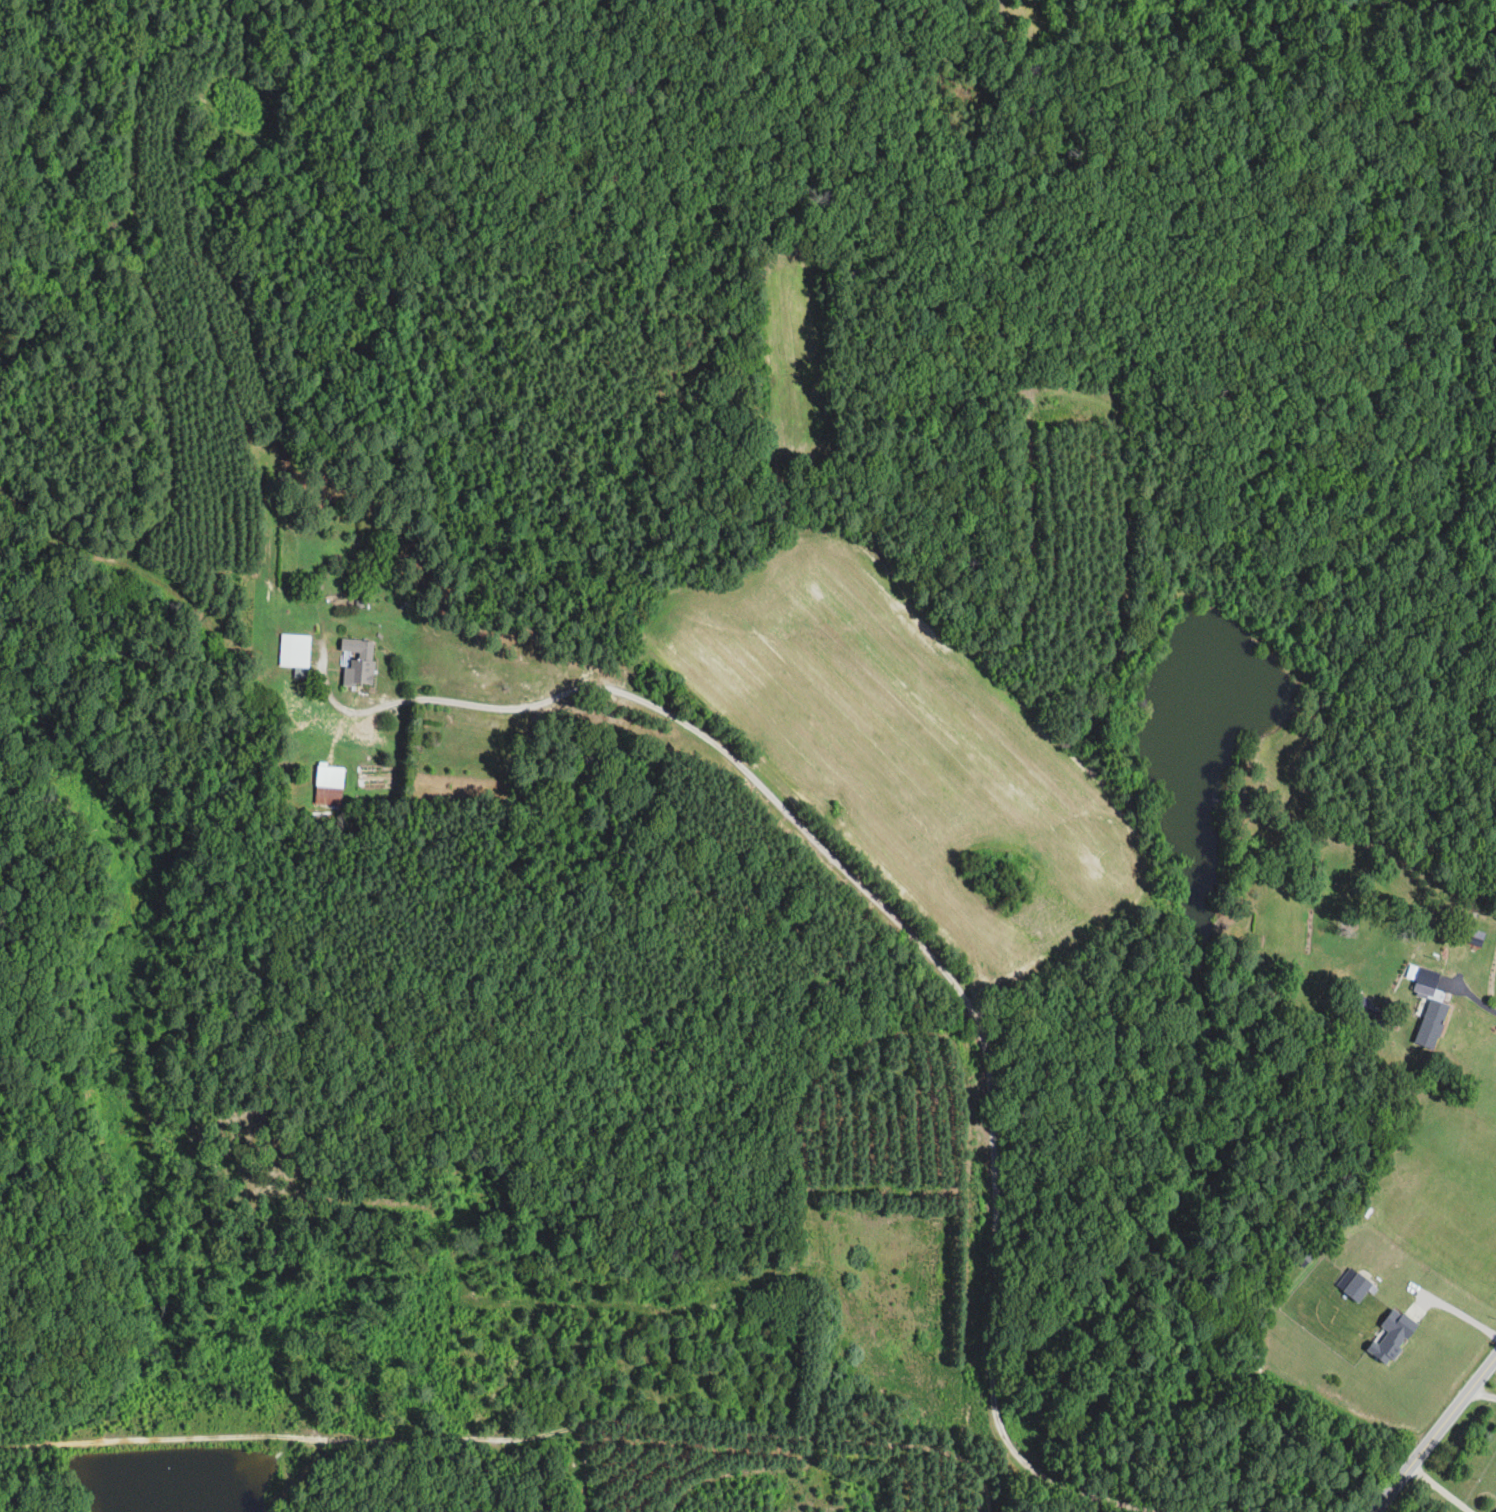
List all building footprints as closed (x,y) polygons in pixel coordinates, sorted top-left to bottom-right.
[(310,635),(281,633),(279,666),(309,667),(310,635)] [(375,641),(341,638),(341,650),(358,651),(358,659),(350,659),(350,667),(344,666),(343,683),(372,685),(375,641)] [(345,767),(318,764),(314,803),(340,806),(345,767)] [(1440,973),(1419,967),(1415,982),(1436,987),(1440,973)] [(1431,1049),(1450,1006),(1432,998),(1413,1041),(1431,1049)] [(1373,1283),(1357,1271),(1343,1290),(1358,1302),(1373,1283)] [(1366,1349),(1389,1365),(1418,1323),(1394,1306),(1380,1326),(1387,1330),(1378,1343),(1373,1339),(1366,1349)]
